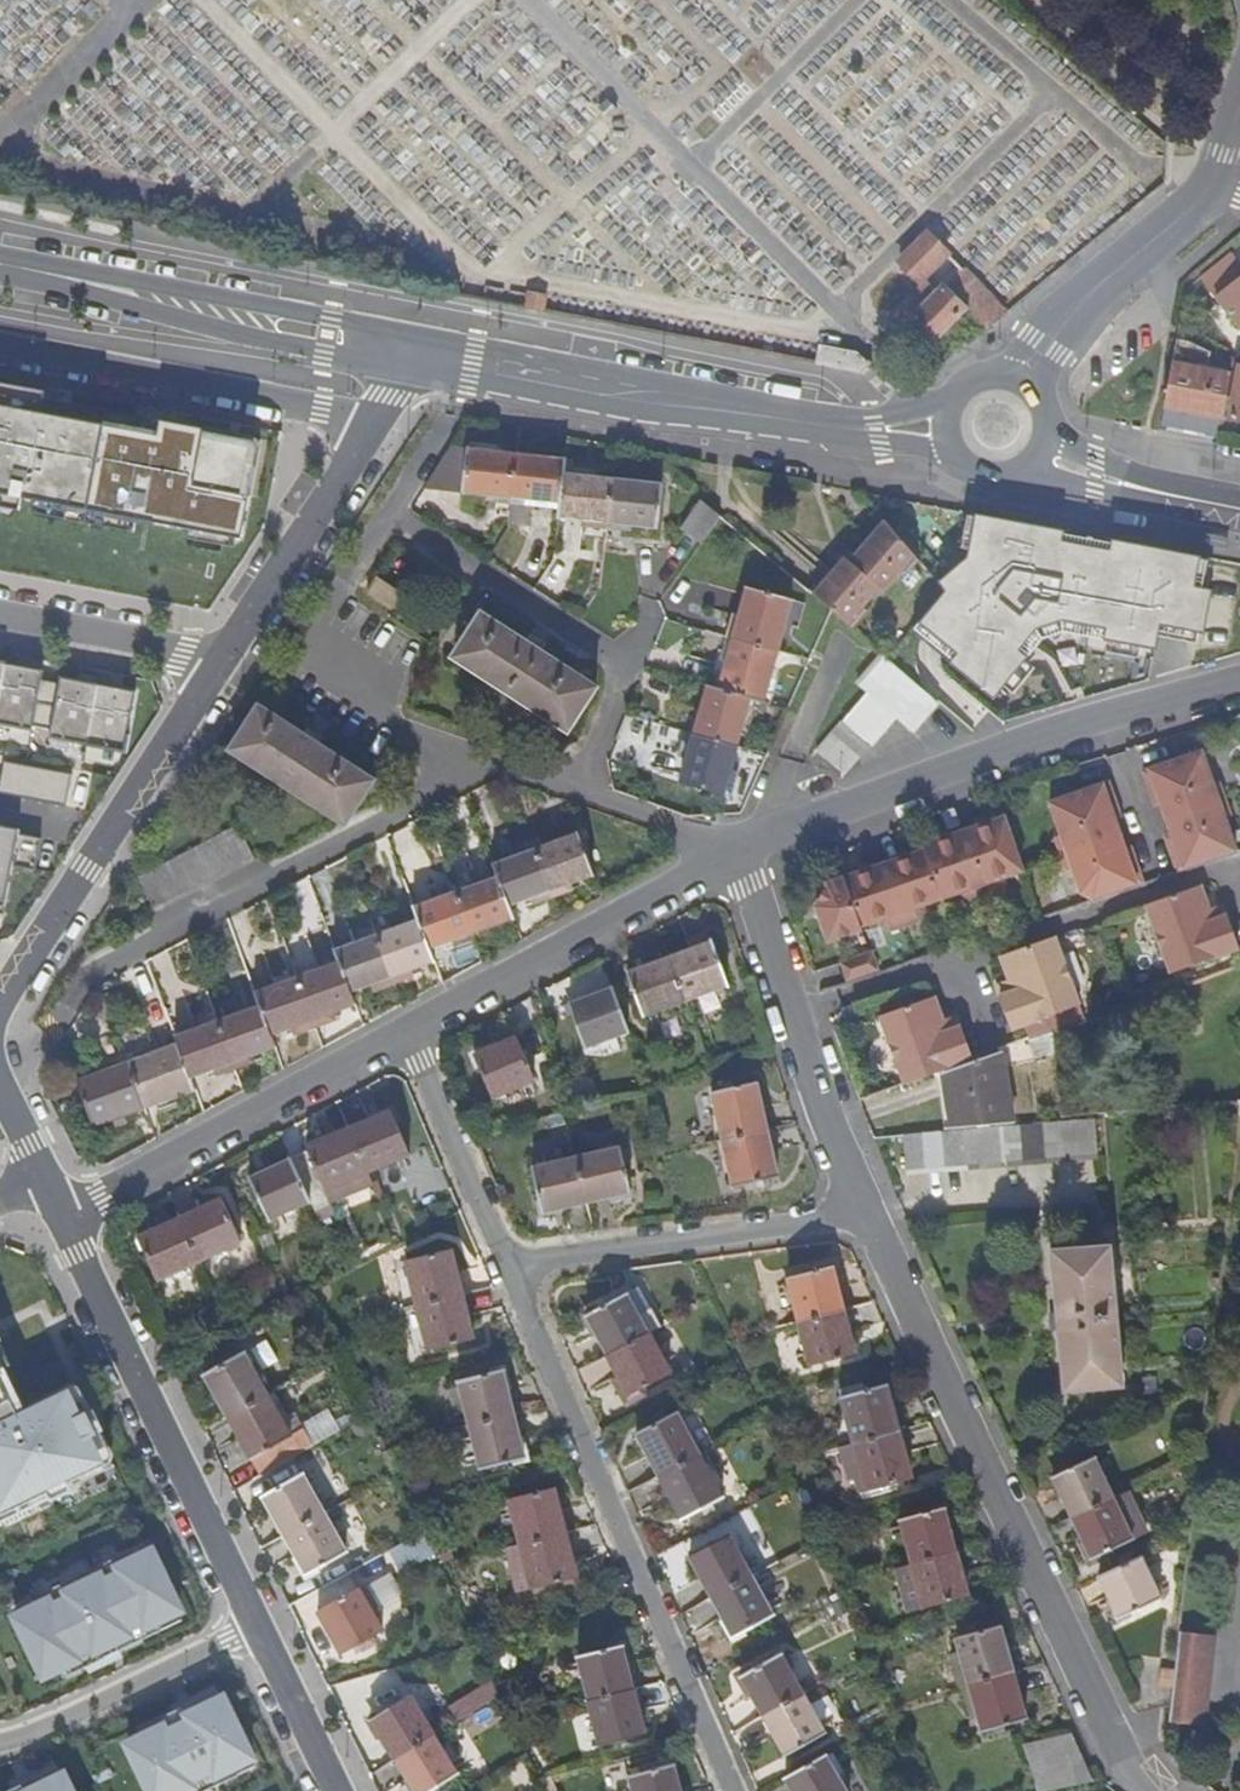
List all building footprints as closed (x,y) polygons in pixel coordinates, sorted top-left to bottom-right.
[(922,281),(955,250),(931,225),(898,256),(922,281)] [(1234,252),(1205,274),(1239,318),(1239,259),(1234,252)] [(955,256),(932,282),(939,290),(904,326),(902,329),(917,342),(929,329),(936,335),(967,303),(990,325),(1012,308),(955,256)] [(894,316),(904,326),(939,290),(932,282),(928,279),(894,316)] [(917,342),(923,348),(936,335),(929,329),(917,342)] [(1196,336),(1182,333),(1168,402),(1228,412),(1235,371),(1226,369),(1227,363),(1203,359),(1204,356),(1192,354),(1196,336)] [(21,502),(29,503),(134,523),(142,525),(149,526),(242,544),(250,502),(243,501),(251,452),(222,447),(224,437),(155,423),(152,438),(38,419),(41,402),(0,395),(0,498),(21,502)] [(567,463),(455,449),(428,490),(561,507),(559,520),(659,532),(664,490),(565,477),(567,463)] [(721,517),(700,500),(678,526),(698,543),(721,517)] [(1205,559),(966,514),(960,547),(967,549),(964,557),(936,581),(944,591),(907,631),(915,637),(930,650),(946,662),(944,666),(1001,705),(1031,671),(1023,663),(1038,641),(1063,632),(1107,640),(1153,649),(1157,635),(1195,643),(1196,632),(1202,634),(1210,590),(1199,588),(1205,559)] [(854,565),(877,585),(882,589),(898,570),(911,555),(887,526),(854,565)] [(911,555),(898,570),(905,576),(917,561),(911,555)] [(877,585),(854,565),(848,560),(816,598),(830,611),(845,623),(859,607),(877,585)] [(404,594),(380,579),(368,596),(392,612),(404,594)] [(775,651),(780,632),(790,600),(744,587),(729,638),(775,651)] [(845,623),(852,630),(866,613),(859,607),(845,623)] [(531,640),(527,646),(483,617),(452,659),(566,735),(595,690),(539,654),(543,648),(531,640)] [(775,651),(729,638),(714,689),(750,700),(760,703),(767,680),(775,651)] [(887,659),(886,659),(860,689),(865,693),(868,696),(818,754),(838,771),(846,778),(896,719),(912,734),(938,704),(930,697),(887,659)] [(0,668),(0,729),(32,735),(33,730),(51,733),(49,742),(123,756),(135,696),(60,683),(59,689),(41,686),(43,676),(0,668)] [(709,688),(695,736),(737,747),(743,727),(750,700),(714,689),(709,688)] [(307,734),(304,739),(258,709),(229,751),(345,826),(372,784),(318,749),(321,743),(307,734)] [(727,780),(737,747),(695,736),(681,785),(722,797),(727,780)] [(1166,824),(1170,835),(1176,850),(1171,858),(1175,871),(1237,852),(1226,819),(1231,817),(1224,799),(1218,783),(1213,785),(1200,752),(1141,773),(1146,785),(1154,789),(1159,804),(1166,824)] [(3,765),(0,783),(0,793),(64,805),(69,777),(3,765)] [(1128,865),(1123,851),(1117,834),(1112,819),(1106,804),(1111,797),(1107,783),(1048,803),(1060,836),(1054,838),(1060,855),(1066,872),(1071,870),(1079,894),(1092,901),(1105,897),(1141,883),(1136,869),(1128,865)] [(1153,806),(1159,804),(1154,789),(1146,785),(1150,797),(1153,806)] [(1106,804),(1112,819),(1118,817),(1115,808),(1111,797),(1106,804)] [(1020,870),(1002,817),(985,823),(958,832),(939,839),(921,846),(923,851),(898,860),(879,866),(858,874),(844,879),(830,884),(816,903),(829,943),(863,930),(877,925),(879,931),(889,936),(904,930),(919,924),(923,915),(921,908),(940,901),(960,895),(962,898),(968,902),(984,896),(1000,890),(1003,883),(1002,880),(1022,873),(1020,870)] [(41,841),(0,833),(0,916),(3,917),(5,917),(14,869),(35,873),(36,869),(41,841)] [(1167,847),(1171,858),(1176,850),(1170,835),(1164,837),(1167,847)] [(497,880),(508,906),(522,902),(578,882),(594,876),(579,836),(493,868),(497,880)] [(1128,865),(1136,869),(1132,859),(1129,849),(1123,851),(1128,865)] [(508,906),(497,880),(413,911),(417,923),(427,950),(444,944),(496,925),(513,919),(508,906)] [(1220,905),(1212,908),(1202,884),(1148,904),(1178,972),(1239,949),(1239,938),(1230,915),(1224,917),(1220,905)] [(1224,917),(1230,915),(1225,903),(1220,905),(1224,917)] [(427,950),(417,923),(336,953),(341,965),(351,993),(365,988),(413,970),(432,963),(427,950)] [(1028,1023),(1035,1040),(1055,1032),(1093,1019),(1056,937),(1002,956),(1010,980),(1003,982),(1007,993),(1002,995),(1016,1028),(1028,1023)] [(667,960),(683,1005),(727,989),(711,944),(688,953),(667,960)] [(849,984),(879,973),(873,955),(843,965),(849,984)] [(639,1021),(683,1005),(667,960),(649,967),(624,976),(639,1021)] [(351,993),(341,965),(257,995),(261,1008),(271,1035),(284,1030),(337,1011),(355,1004),(351,993)] [(997,984),(1002,995),(1007,993),(1003,982),(997,984)] [(582,1052),(628,1036),(611,992),(592,998),(567,1007),(582,1052)] [(946,1071),(976,1061),(961,1026),(956,1029),(951,1017),(944,1020),(934,996),(881,1018),(905,1086),(946,1071)] [(271,1035),(261,1008),(177,1038),(179,1046),(191,1078),(205,1073),(255,1055),(275,1047),(271,1035)] [(956,1029),(961,1026),(957,1015),(951,1017),(956,1029)] [(1036,1062),(1057,1058),(1055,1032),(1035,1040),(1033,1040),(1036,1062)] [(472,1060),(491,1103),(535,1086),(516,1041),(498,1049),(472,1060)] [(191,1078),(179,1046),(78,1083),(94,1127),(106,1123),(178,1097),(195,1090),(191,1078)] [(976,1061),(946,1071),(951,1127),(1011,1122),(1005,1050),(976,1061)] [(718,1144),(766,1133),(754,1085),(708,1096),(718,1144)] [(345,1133),(363,1176),(406,1157),(389,1113),(367,1122),(345,1133)] [(1094,1123),(903,1138),(906,1173),(1097,1159),(1094,1123)] [(322,1194),(363,1176),(345,1133),(320,1144),(303,1151),(305,1154),(289,1163),(309,1206),(312,1213),(328,1207),(322,1194)] [(766,1133),(718,1144),(729,1192),(776,1181),(766,1133)] [(574,1161),(584,1206),(630,1195),(619,1150),(574,1161)] [(541,1218),(584,1206),(574,1161),(529,1171),(541,1218)] [(266,1226),(309,1206),(289,1163),(264,1176),(248,1184),(266,1226)] [(178,1224),(199,1265),(239,1246),(219,1204),(199,1214),(178,1224)] [(157,1285),(199,1265),(178,1224),(154,1235),(136,1243),(157,1285)] [(1121,1379),(1109,1258),(1092,1259),(1091,1252),(1070,1253),(1071,1261),(1054,1263),(1060,1316),(1053,1317),(1054,1331),(1061,1331),(1067,1385),(1084,1383),(1084,1390),(1105,1388),(1104,1381),(1121,1379)] [(416,1311),(462,1300),(451,1255),(405,1267),(416,1311)] [(796,1327),(842,1314),(831,1270),(785,1281),(796,1327)] [(634,1302),(641,1299),(637,1292),(630,1296),(634,1302)] [(606,1361),(647,1339),(659,1333),(641,1299),(634,1302),(630,1296),(584,1320),(606,1361)] [(462,1300),(416,1311),(402,1314),(415,1360),(473,1344),(462,1300)] [(842,1314),(796,1327),(807,1370),(853,1359),(842,1314)] [(647,1339),(606,1361),(626,1399),(667,1378),(647,1339)] [(228,1423),(270,1399),(247,1357),(205,1379),(228,1423)] [(99,1470),(94,1462),(103,1459),(72,1394),(64,1398),(60,1389),(21,1409),(2,1370),(0,1365),(0,1516),(99,1470)] [(468,1428),(514,1417),(503,1373),(457,1384),(468,1428)] [(852,1448),(898,1434),(883,1387),(837,1400),(852,1448)] [(290,1437),(297,1434),(277,1395),(270,1399),(290,1437)] [(270,1399),(228,1423),(258,1479),(340,1433),(332,1416),(297,1434),(290,1437),(270,1399)] [(657,1481),(698,1460),(675,1415),(634,1436),(657,1481)] [(514,1417),(468,1428),(479,1474),(525,1463),(514,1417)] [(898,1434),(852,1448),(867,1494),(912,1480),(898,1434)] [(1052,1477),(1072,1520),(1115,1500),(1094,1458),(1052,1477)] [(698,1460),(657,1481),(680,1524),(720,1503),(698,1460)] [(260,1499),(283,1539),(325,1516),(301,1476),(260,1499)] [(519,1545),(565,1534),(554,1490),(508,1501),(519,1545)] [(1115,1500),(1072,1520),(1092,1561),(1148,1534),(1129,1493),(1115,1500)] [(910,1567),(954,1555),(942,1510),(898,1523),(910,1567)] [(325,1516),(283,1539),(307,1581),(348,1557),(325,1516)] [(565,1534),(519,1545),(506,1549),(517,1593),(577,1579),(565,1534)] [(710,1602),(750,1580),(727,1539),(688,1561),(710,1602)] [(954,1555),(910,1567),(922,1612),(966,1600),(954,1555)] [(37,1609),(12,1621),(41,1680),(57,1673),(61,1681),(101,1662),(97,1654),(112,1647),(116,1655),(158,1634),(154,1626),(177,1615),(149,1556),(131,1564),(127,1556),(87,1574),(91,1583),(77,1590),(73,1582),(33,1600),(37,1609)] [(1142,1557),(1099,1577),(1120,1621),(1162,1601),(1142,1557)] [(750,1580),(710,1602),(732,1641),(771,1620),(750,1580)] [(358,1591),(317,1614),(340,1656),(381,1634),(358,1591)] [(966,1689),(1012,1676),(998,1628),(953,1641),(966,1689)] [(1169,1708),(1168,1721),(1170,1721),(1194,1725),(1205,1726),(1207,1726),(1216,1636),(1214,1636),(1178,1632),(1169,1708)] [(588,1703),(632,1692),(621,1648),(577,1659),(588,1703)] [(761,1720),(800,1697),(777,1656),(737,1678),(761,1720)] [(1012,1676),(966,1689),(980,1736),(1025,1723),(1012,1676)] [(464,1716),(503,1692),(494,1677),(455,1701),(464,1716)] [(115,1737),(141,1790),(195,1790),(258,1761),(223,1686),(115,1737)] [(632,1692),(588,1703),(599,1749),(643,1737),(632,1692)] [(395,1764),(434,1739),(407,1695),(369,1721),(395,1764)] [(800,1697),(761,1720),(782,1759),(823,1736),(800,1697)] [(395,1764),(413,1790),(438,1790),(459,1778),(434,1739),(395,1764)] [(1091,1785),(1069,1741),(1023,1750),(1036,1790),(1064,1790),(1091,1785)] [(823,1757),(781,1780),(787,1790),(842,1790),(823,1757)] [(13,1790),(75,1790),(64,1766),(13,1790)] [(673,1768),(627,1780),(630,1790),(680,1790),(673,1768)]
